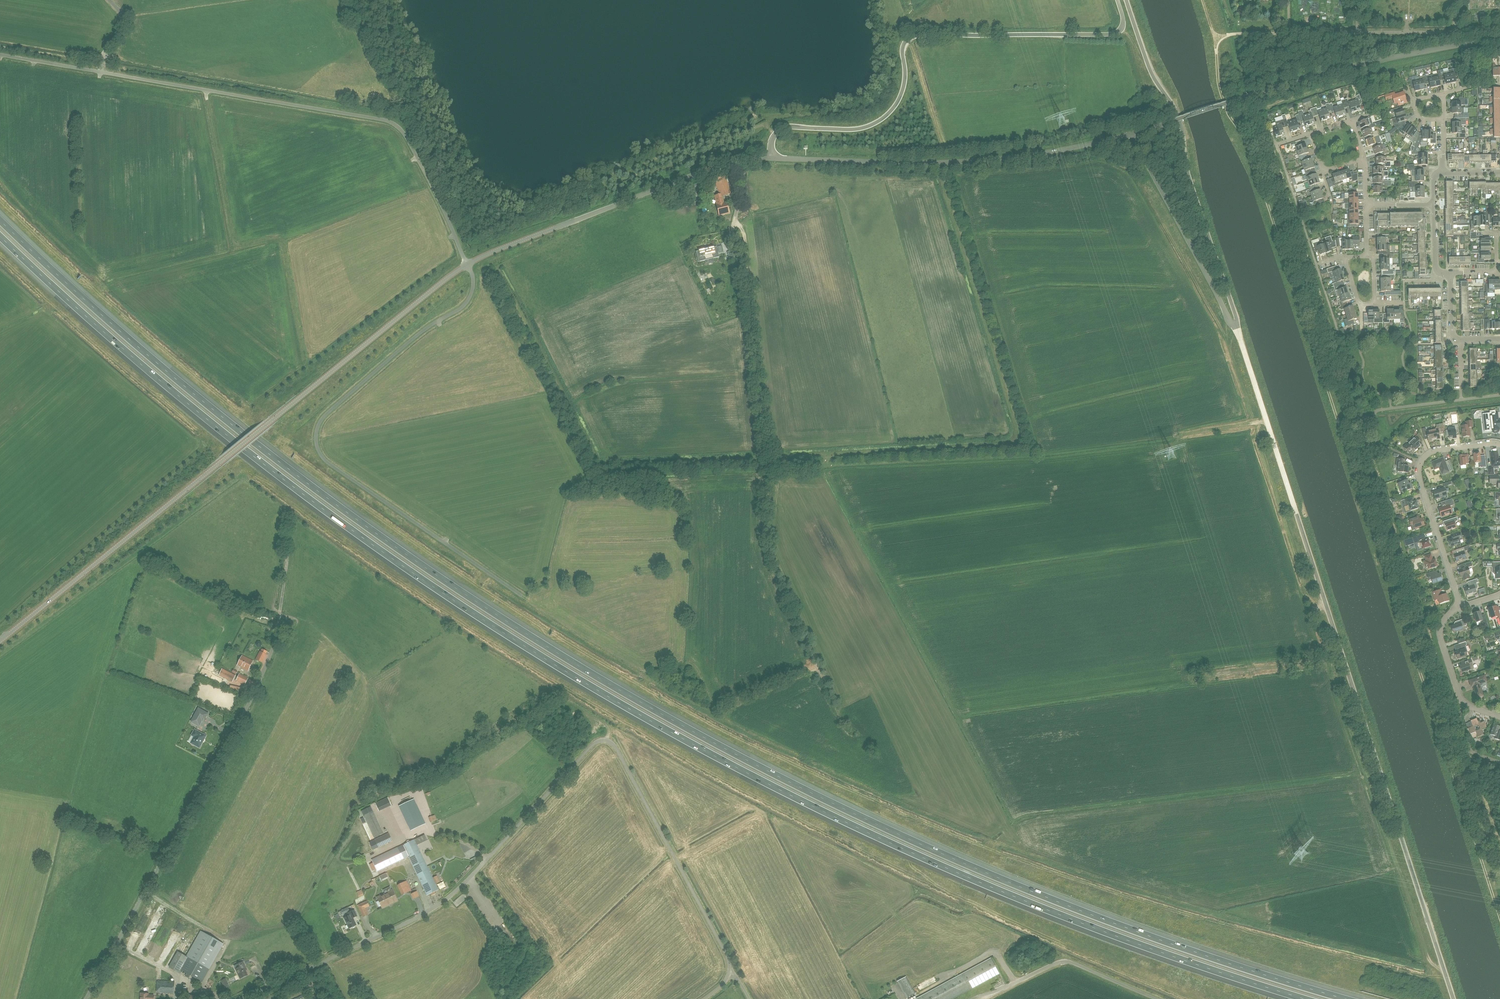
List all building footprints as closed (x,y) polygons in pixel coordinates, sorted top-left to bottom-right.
[(1448,70),(1448,71),(1449,74),(1451,84),(1456,82),(1454,75),(1457,74),(1456,68),(1448,70)] [(1442,70),(1440,70),(1441,77),(1444,76),(1446,85),(1451,84),(1449,74),(1448,71),(1444,72),(1443,69),(1442,70)] [(1439,78),(1441,77),(1440,70),(1437,71),(1437,74),(1433,75),(1435,87),(1440,86),(1439,78)] [(1435,87),(1433,75),(1429,76),(1429,77),(1425,78),(1425,76),(1425,80),(1426,83),(1426,80),(1429,79),(1431,88),(1435,87)] [(1418,81),(1420,90),(1425,89),(1423,84),(1426,83),(1425,80),(1425,76),(1417,77),(1418,81)] [(1415,91),(1420,90),(1418,81),(1417,77),(1415,78),(1415,80),(1413,80),(1412,79),(1409,79),(1410,85),(1413,84),(1415,91)] [(1392,93),(1385,95),(1386,100),(1393,98),(1395,103),(1398,102),(1399,105),(1406,102),(1405,99),(1404,100),(1402,93),(1403,93),(1393,96),(1392,93)] [(1357,99),(1353,101),(1356,111),(1361,110),(1361,111),(1359,105),(1361,104),(1360,103),(1362,103),(1359,95),(1356,96),(1357,99)] [(1464,105),(1464,98),(1459,98),(1459,103),(1452,103),(1452,108),(1461,108),(1461,105),(1464,105)] [(1356,111),(1353,101),(1348,102),(1352,114),(1352,113),(1356,111)] [(1338,105),(1341,116),(1345,114),(1346,116),(1342,104),(1338,105)] [(1341,116),(1338,105),(1333,107),(1337,119),(1337,117),(1341,116)] [(1312,115),(1315,114),(1314,110),(1313,108),(1310,109),(1310,110),(1308,111),(1309,114),(1307,115),(1310,125),(1315,123),(1315,125),(1312,115)] [(1322,109),(1325,120),(1330,118),(1330,119),(1327,108),(1322,109)] [(1459,114),(1459,118),(1466,118),(1469,118),(1469,113),(1464,113),(1464,108),(1461,108),(1452,108),(1452,109),(1451,109),(1451,113),(1452,113),(1452,114),(1459,114)] [(1303,112),(1298,113),(1298,115),(1301,122),(1304,121),(1306,128),(1306,126),(1310,125),(1307,115),(1304,116),(1303,112)] [(1296,119),(1292,121),(1295,131),(1300,129),(1297,123),(1301,122),(1298,115),(1295,116),(1296,118),(1296,119)] [(1401,125),(1401,122),(1407,120),(1405,115),(1397,117),(1392,119),(1394,126),(1395,126),(1397,129),(1402,125),(1401,125)] [(1466,125),(1466,118),(1459,118),(1459,122),(1452,123),(1452,128),(1461,128),(1461,125),(1466,125)] [(1283,119),(1275,122),(1280,136),(1284,134),(1285,136),(1281,122),(1284,121),(1283,119)] [(1371,128),(1376,127),(1375,123),(1370,125),(1368,119),(1360,122),(1362,128),(1368,126),(1369,129),(1371,128)] [(1280,136),(1275,122),(1276,126),(1275,126),(1274,123),(1271,124),(1270,125),(1269,126),(1269,127),(1270,130),(1273,129),(1276,139),(1276,137),(1280,136)] [(1405,138),(1413,128),(1408,125),(1404,130),(1403,129),(1404,128),(1402,125),(1397,129),(1400,132),(1404,135),(1405,133),(1407,135),(1405,137),(1405,138)] [(1369,129),(1363,131),(1364,137),(1372,135),(1373,138),(1374,137),(1379,136),(1377,130),(1372,132),(1371,128),(1369,129)] [(1413,128),(1405,138),(1411,142),(1412,141),(1413,142),(1411,146),(1414,147),(1417,139),(1414,138),(1412,137),(1417,131),(1416,131),(1417,130),(1417,129),(1415,128),(1414,128),(1413,129),(1413,128)] [(1465,128),(1461,128),(1452,128),(1452,134),(1458,133),(1458,138),(1465,138),(1465,128)] [(1419,137),(1418,137),(1417,139),(1414,147),(1418,148),(1419,144),(1420,144),(1420,143),(1428,143),(1427,140),(1427,131),(1426,131),(1426,130),(1425,129),(1423,129),(1422,130),(1422,131),(1422,137),(1419,137)] [(1433,138),(1433,131),(1427,131),(1427,140),(1430,140),(1430,143),(1431,144),(1436,144),(1436,138),(1433,138)] [(1373,138),(1365,140),(1367,146),(1375,144),(1376,147),(1382,145),(1380,140),(1375,141),(1374,137),(1373,138)] [(1301,145),(1301,142),(1294,144),(1296,151),(1307,148),(1305,143),(1301,145)] [(1382,145),(1376,147),(1373,148),(1375,154),(1383,151),(1384,155),(1390,153),(1388,147),(1383,149),(1382,145)] [(1308,153),(1307,148),(1296,151),(1298,155),(1299,159),(1300,159),(1305,157),(1304,154),(1306,153),(1308,153)] [(1416,156),(1416,160),(1427,159),(1427,154),(1422,154),(1422,151),(1411,151),(1411,155),(1418,154),(1418,156),(1416,156)] [(1302,163),(1303,166),(1313,163),(1312,158),(1309,159),(1308,160),(1307,157),(1305,157),(1300,159),(1302,163)] [(1385,167),(1391,167),(1391,161),(1386,161),(1385,157),(1377,157),(1377,164),(1384,164),(1385,167)] [(1307,173),(1306,170),(1315,167),(1313,163),(1303,166),(1305,174),(1307,173)] [(1382,174),(1382,177),(1383,177),(1388,177),(1388,171),(1383,171),(1383,167),(1374,167),(1374,174),(1382,174)] [(1411,171),(1411,176),(1424,176),(1424,170),(1414,170),(1414,168),(1408,168),(1408,171),(1411,171)] [(1343,171),(1346,179),(1349,178),(1350,181),(1352,180),(1353,182),(1357,180),(1357,173),(1351,175),(1349,169),(1343,171)] [(1337,173),(1341,183),(1343,183),(1343,180),(1346,179),(1343,171),(1337,173)] [(731,193),(725,178),(724,173),(713,177),(720,194),(714,196),(717,204),(716,205),(719,215),(729,213),(726,202),(723,203),(721,197),(731,193)] [(1307,179),(1308,182),(1318,178),(1316,174),(1310,176),(1309,173),(1307,173),(1305,174),(1306,175),(1303,176),(1303,177),(1304,180),(1307,179)] [(1341,183),(1337,173),(1332,175),(1333,177),(1327,179),(1329,187),(1341,183)] [(1424,176),(1411,176),(1412,181),(1408,181),(1408,184),(1414,184),(1414,181),(1424,181),(1424,176)] [(1382,177),(1374,177),(1374,183),(1382,183),(1382,186),(1388,186),(1388,180),(1383,181),(1383,177),(1382,177)] [(1312,188),(1311,185),(1319,183),(1318,178),(1308,182),(1310,189),(1311,189),(1312,188)] [(703,191),(700,182),(694,185),(697,194),(703,191)] [(1413,187),(1413,192),(1424,192),(1424,187),(1415,187),(1414,184),(1408,184),(1408,187),(1413,187)] [(1382,186),(1373,187),(1373,193),(1381,193),(1381,196),(1387,196),(1387,190),(1382,190),(1382,186)] [(1311,197),(1322,194),(1320,189),(1312,192),(1311,189),(1310,189),(1305,191),(1307,196),(1311,195),(1311,197)] [(1425,198),(1424,192),(1413,192),(1413,195),(1410,196),(1410,198),(1408,198),(1408,201),(1415,201),(1415,198),(1416,198),(1425,198)] [(1317,200),(1323,198),(1322,194),(1311,197),(1312,199),(1308,201),(1310,206),(1318,203),(1317,200)] [(1416,232),(1426,232),(1426,219),(1424,219),(1424,218),(1423,216),(1422,216),(1422,213),(1374,213),(1374,234),(1380,234),(1379,227),(1414,227),(1414,231),(1416,232)] [(1479,217),(1480,226),(1485,226),(1485,220),(1488,220),(1488,218),(1488,215),(1488,213),(1483,213),(1483,216),(1479,216),(1479,217)] [(1488,218),(1492,218),(1492,226),(1498,226),(1498,218),(1492,218),(1492,215),(1488,215),(1488,218)] [(1358,219),(1347,219),(1347,227),(1356,227),(1356,224),(1358,224),(1358,220),(1360,220),(1360,217),(1358,217),(1358,219)] [(1474,227),(1480,227),(1480,226),(1479,217),(1473,217),(1473,221),(1471,221),(1471,229),(1474,229),(1474,227)] [(1377,245),(1385,245),(1385,238),(1389,238),(1389,235),(1383,235),(1383,238),(1377,238),(1377,245)] [(1326,241),(1322,242),(1326,253),(1332,251),(1330,248),(1332,247),(1333,248),(1336,247),(1335,240),(1332,241),(1330,236),(1325,238),(1326,241)] [(1352,240),(1347,241),(1347,249),(1353,249),(1353,244),(1359,244),(1359,237),(1352,237),(1352,240)] [(1335,239),(1335,240),(1336,247),(1339,246),(1342,246),(1342,249),(1347,249),(1347,241),(1345,241),(1344,238),(1338,238),(1335,239)] [(1320,255),(1326,253),(1322,242),(1323,245),(1320,245),(1319,242),(1313,244),(1315,250),(1318,249),(1320,255)] [(1383,254),(1389,254),(1389,251),(1386,251),(1385,245),(1377,245),(1377,251),(1383,251),(1383,254)] [(1478,253),(1484,253),(1484,251),(1490,251),(1490,245),(1480,245),(1480,248),(1478,248),(1478,253)] [(705,250),(705,249),(696,251),(698,262),(699,262),(699,261),(705,260),(704,256),(713,254),(714,258),(719,257),(717,246),(707,249),(707,250),(705,250)] [(1490,253),(1484,253),(1478,253),(1478,263),(1484,262),(1484,259),(1491,259),(1490,253)] [(1381,265),(1389,265),(1389,259),(1393,259),(1393,255),(1390,255),(1390,258),(1380,259),(1381,265)] [(1387,275),(1394,275),(1395,275),(1395,270),(1392,270),(1392,264),(1389,265),(1381,265),(1381,270),(1385,270),(1385,272),(1384,272),(1384,275),(1387,275)] [(1334,277),(1342,274),(1341,269),(1335,271),(1333,267),(1327,269),(1328,273),(1329,273),(1331,278),(1334,277)] [(1427,275),(1426,269),(1414,270),(1415,279),(1426,278),(1426,275),(1427,275)] [(1334,287),(1337,286),(1336,284),(1336,283),(1344,280),(1342,274),(1334,277),(1336,282),(1333,284),(1334,287)] [(1395,278),(1395,275),(1394,275),(1387,275),(1387,278),(1381,279),(1381,285),(1391,285),(1390,281),(1392,281),(1394,279),(1394,278),(1395,278)] [(1495,292),(1495,280),(1489,281),(1489,287),(1486,287),(1486,292),(1485,292),(1485,296),(1488,296),(1488,293),(1495,292)] [(1340,296),(1349,293),(1346,287),(1341,289),(1340,285),(1337,286),(1334,287),(1338,297),(1340,296)] [(1399,295),(1398,291),(1394,291),(1394,290),(1392,289),(1391,289),(1391,285),(1381,285),(1381,292),(1387,291),(1387,295),(1399,295)] [(1339,307),(1346,305),(1348,304),(1347,302),(1346,302),(1347,301),(1352,299),(1350,295),(1349,295),(1349,293),(1340,296),(1341,300),(1339,301),(1340,306),(1339,307)] [(1347,308),(1346,305),(1339,307),(1339,309),(1341,308),(1341,310),(1344,309),(1346,315),(1354,312),(1353,306),(1347,308)] [(1368,318),(1364,318),(1364,322),(1368,322),(1368,319),(1374,319),(1374,323),(1374,310),(1368,310),(1368,318)] [(1383,323),(1383,319),(1379,319),(1379,310),(1374,310),(1374,323),(1383,323)] [(1387,323),(1387,320),(1394,319),(1394,310),(1387,310),(1387,316),(1384,316),(1384,323),(1387,323)] [(1400,316),(1400,310),(1394,310),(1394,319),(1400,319),(1400,322),(1404,322),(1404,316),(1400,316)] [(1346,315),(1347,318),(1344,320),(1346,326),(1352,324),(1351,320),(1357,318),(1354,312),(1346,315)] [(1492,321),(1492,319),(1485,319),(1485,329),(1489,329),(1495,329),(1495,322),(1495,321),(1492,321)] [(1484,414),(1486,431),(1491,430),(1491,431),(1492,431),(1493,432),(1495,433),(1497,433),(1498,431),(1499,430),(1499,428),(1499,420),(1498,419),(1498,418),(1497,413),(1496,413),(1495,413),(1494,412),(1493,412),(1492,412),(1491,412),(1491,414),(1484,414)] [(1461,426),(1463,437),(1470,436),(1469,428),(1473,427),(1472,421),(1466,422),(1466,425),(1461,426)] [(1432,430),(1434,440),(1437,439),(1440,439),(1439,435),(1444,434),(1443,423),(1436,425),(1436,427),(1435,428),(1436,429),(1432,430)] [(1449,430),(1446,430),(1446,436),(1449,436),(1450,439),(1456,438),(1456,435),(1455,431),(1459,431),(1458,424),(1452,425),(1453,428),(1448,428),(1449,430)] [(1434,440),(1432,430),(1426,431),(1425,428),(1422,429),(1423,435),(1427,434),(1428,441),(1432,440),(1434,440)] [(1412,441),(1418,448),(1422,444),(1420,442),(1423,440),(1421,436),(1418,433),(1415,436),(1416,437),(1412,441)] [(1418,448),(1412,441),(1407,445),(1406,444),(1404,446),(1409,452),(1411,450),(1413,452),(1418,448)] [(1499,465),(1499,458),(1498,459),(1497,452),(1491,453),(1492,466),(1499,465)] [(1479,453),(1473,454),(1475,463),(1478,463),(1479,468),(1486,467),(1485,459),(1480,460),(1479,453)] [(1463,455),(1459,455),(1460,466),(1466,465),(1466,464),(1469,463),(1468,456),(1463,456),(1463,455)] [(1443,457),(1431,462),(1434,470),(1439,468),(1442,475),(1453,470),(1449,460),(1445,461),(1443,457)] [(1404,466),(1405,460),(1396,458),(1396,465),(1398,465),(1398,472),(1408,473),(1409,466),(1404,466)] [(1499,480),(1499,476),(1489,477),(1489,483),(1497,483),(1498,484),(1498,488),(1499,488),(1499,480)] [(1401,492),(1410,489),(1412,489),(1411,483),(1408,484),(1407,480),(1398,483),(1401,492)] [(1444,488),(1433,491),(1436,499),(1447,495),(1444,488)] [(1406,503),(1403,504),(1405,512),(1410,511),(1411,510),(1419,508),(1416,501),(1414,502),(1413,498),(1411,498),(1407,499),(1404,500),(1406,503)] [(1439,508),(1440,512),(1441,517),(1452,513),(1450,506),(1452,505),(1452,504),(1454,503),(1452,499),(1445,501),(1447,505),(1439,508)] [(1409,519),(1413,530),(1420,528),(1419,527),(1424,526),(1422,519),(1420,519),(1419,516),(1409,519)] [(1457,517),(1443,522),(1444,525),(1446,525),(1447,530),(1456,528),(1455,524),(1456,521),(1458,521),(1457,517)] [(1451,535),(1452,539),(1448,540),(1450,547),(1461,543),(1459,539),(1462,538),(1460,532),(1451,535)] [(1421,547),(1422,549),(1431,546),(1429,539),(1426,540),(1424,539),(1423,534),(1404,541),(1405,546),(1413,544),(1414,543),(1415,544),(1418,543),(1419,546),(1421,547)] [(1469,545),(1456,550),(1458,553),(1453,555),(1454,558),(1455,558),(1456,561),(1466,558),(1465,555),(1466,555),(1466,554),(1465,551),(1469,549),(1470,548),(1469,545)] [(1435,559),(1435,560),(1432,560),(1432,558),(1432,557),(1431,554),(1424,556),(1427,563),(1426,563),(1425,564),(1426,567),(1428,567),(1429,569),(1438,566),(1435,559)] [(1471,561),(1460,565),(1462,569),(1458,570),(1460,577),(1463,576),(1464,580),(1470,578),(1468,574),(1470,574),(1468,567),(1473,566),(1471,561)] [(1438,574),(1437,571),(1427,574),(1429,580),(1431,579),(1433,584),(1442,581),(1440,574),(1438,574)] [(1477,579),(1468,581),(1470,586),(1469,587),(1464,589),(1466,595),(1476,592),(1476,590),(1478,587),(1476,583),(1478,582),(1477,579)] [(1441,590),(1432,592),(1434,600),(1438,599),(1439,604),(1449,601),(1446,594),(1442,595),(1441,590)] [(1496,607),(1496,606),(1488,609),(1491,618),(1498,616),(1498,618),(1499,618),(1499,620),(1499,608),(1499,606),(1496,607)] [(1473,613),(1476,622),(1477,625),(1481,624),(1481,626),(1484,625),(1485,629),(1489,628),(1485,616),(1482,617),(1480,611),(1473,613)] [(1451,627),(1453,633),(1463,630),(1462,627),(1467,625),(1464,619),(1456,621),(1457,624),(1456,625),(1451,627)] [(1466,642),(1459,644),(1461,650),(1460,651),(1455,652),(1457,659),(1467,656),(1466,653),(1468,652),(1466,646),(1467,645),(1466,642)] [(248,671),(253,661),(242,656),(237,665),(248,671)] [(1461,666),(1460,666),(1462,672),(1465,671),(1465,672),(1468,671),(1468,670),(1473,669),(1473,668),(1471,659),(1460,663),(1461,666)] [(232,682),(236,675),(222,669),(219,675),(232,682)] [(245,685),(248,678),(240,673),(236,680),(245,685)] [(1485,675),(1469,680),(1471,687),(1473,686),(1477,697),(1477,698),(1483,696),(1483,695),(1479,684),(1487,682),(1485,675)] [(204,722),(208,714),(198,709),(191,722),(199,726),(202,720),(204,722)] [(1473,726),(1468,728),(1470,734),(1475,732),(1478,737),(1480,736),(1481,736),(1483,735),(1481,729),(1486,727),(1484,721),(1480,723),(1480,722),(1479,722),(1479,721),(1478,722),(1476,718),(1471,721),(1473,726)] [(1499,729),(1499,728),(1499,726),(1498,724),(1495,725),(1494,724),(1493,727),(1490,729),(1491,731),(1490,734),(1492,735),(1494,738),(1499,740),(1499,731),(1499,729)] [(204,739),(206,736),(199,732),(195,729),(191,735),(194,737),(191,743),(192,744),(192,745),(193,745),(194,745),(199,748),(203,742),(202,742),(204,739)] [(379,811),(391,805),(388,798),(375,803),(379,811)] [(425,823),(414,799),(400,806),(412,830),(425,823)] [(374,838),(383,833),(370,804),(360,808),(374,838)] [(379,847),(392,840),(388,833),(375,839),(379,847)] [(429,870),(416,844),(421,841),(419,837),(414,840),(403,845),(398,848),(398,847),(372,860),(378,872),(404,859),(408,856),(417,876),(427,895),(431,893),(432,895),(435,894),(434,891),(438,889),(435,884),(439,882),(437,876),(433,878),(429,870)] [(402,895),(407,892),(411,890),(406,881),(403,883),(398,885),(402,895)] [(382,908),(397,901),(392,890),(377,897),(382,908)] [(413,893),(415,899),(421,896),(420,891),(413,893)] [(359,910),(367,906),(365,901),(356,905),(358,910),(359,910)] [(355,926),(355,925),(356,925),(353,918),(357,916),(354,910),(347,913),(349,916),(344,918),(349,928),(352,927),(353,927),(355,926)] [(182,970),(202,981),(223,944),(200,931),(186,956),(178,952),(169,967),(180,973),(182,970)] [(999,973),(991,958),(916,998),(952,998),(999,973)] [(245,970),(246,969),(243,962),(238,964),(234,966),(236,969),(240,978),(247,975),(245,970)] [(916,994),(906,976),(897,981),(907,998),(916,994)] [(174,994),(175,982),(158,980),(157,992),(174,994)]
